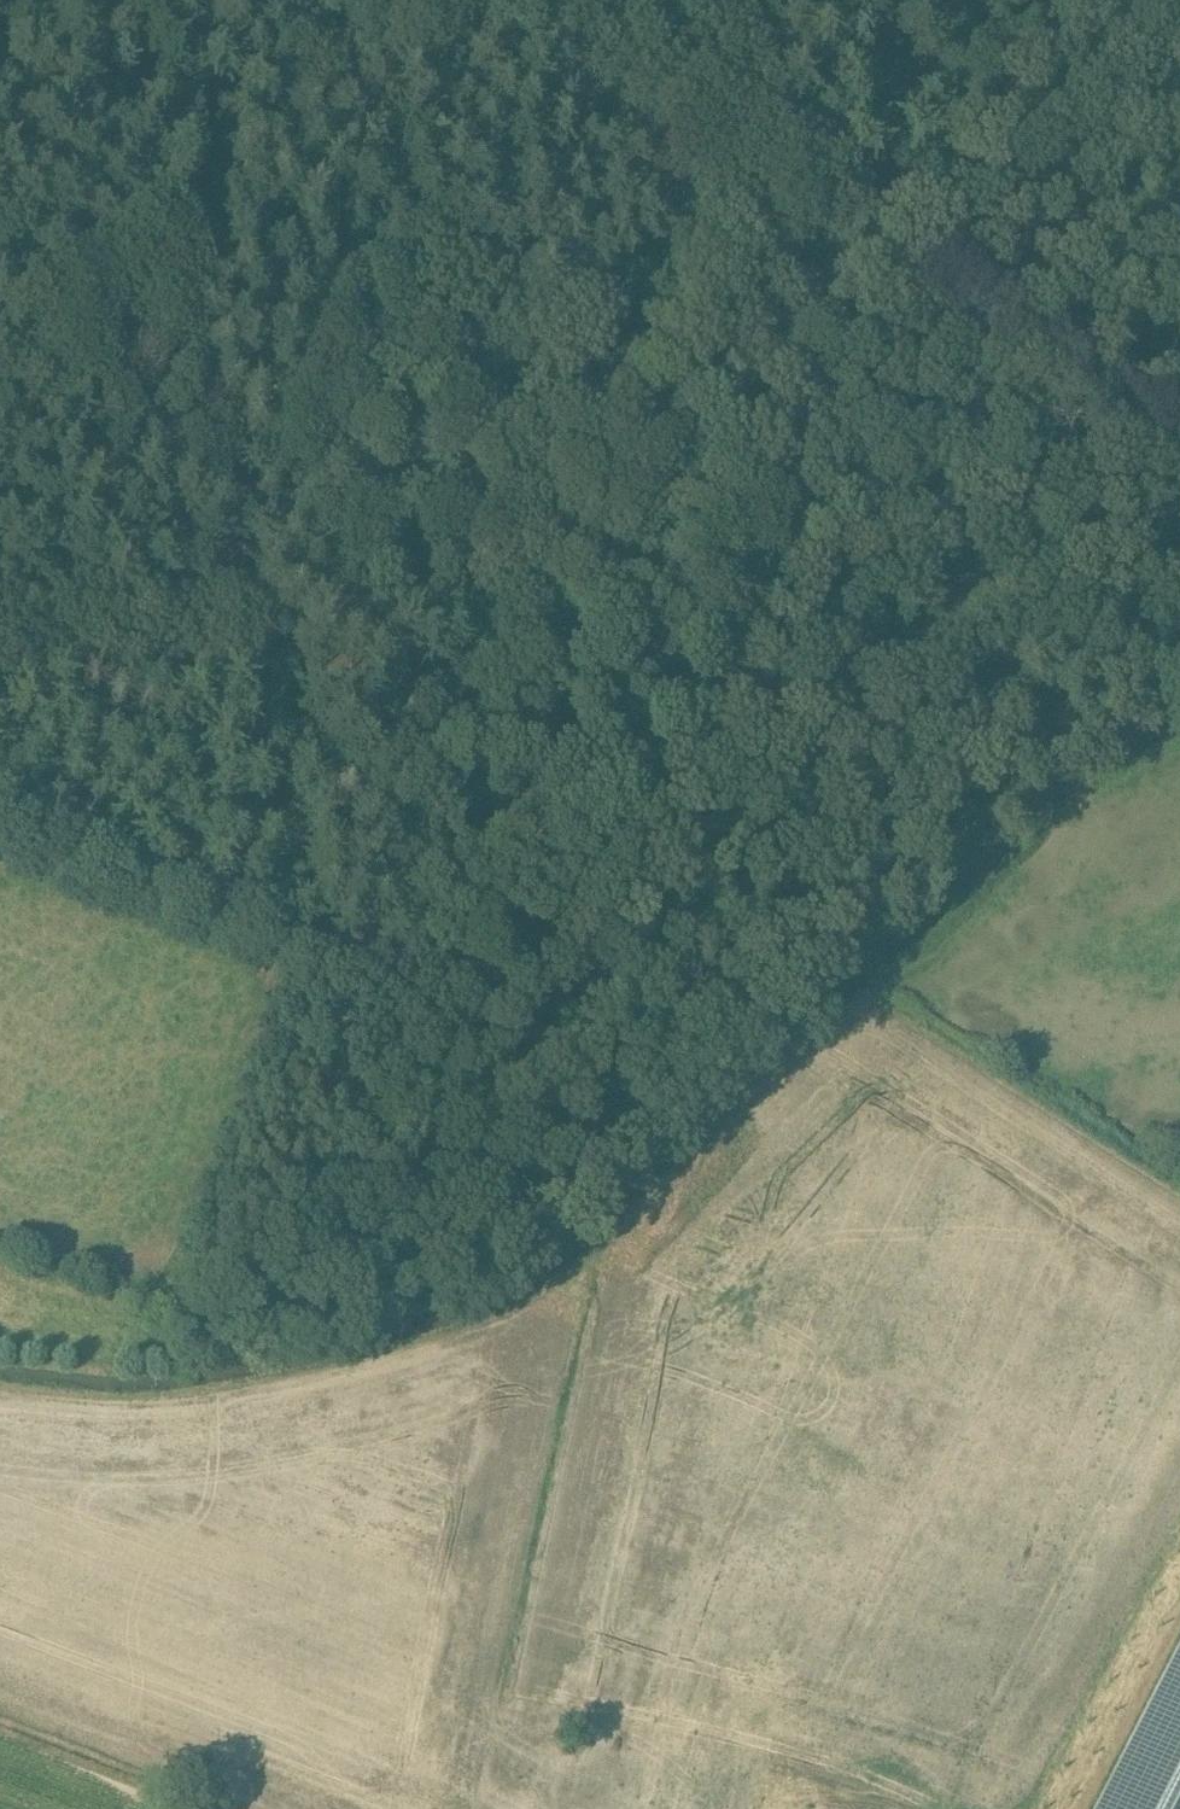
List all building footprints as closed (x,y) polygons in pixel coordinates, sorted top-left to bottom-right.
[(1098,1808),(1179,1808),(1179,1649),(1098,1808)]
